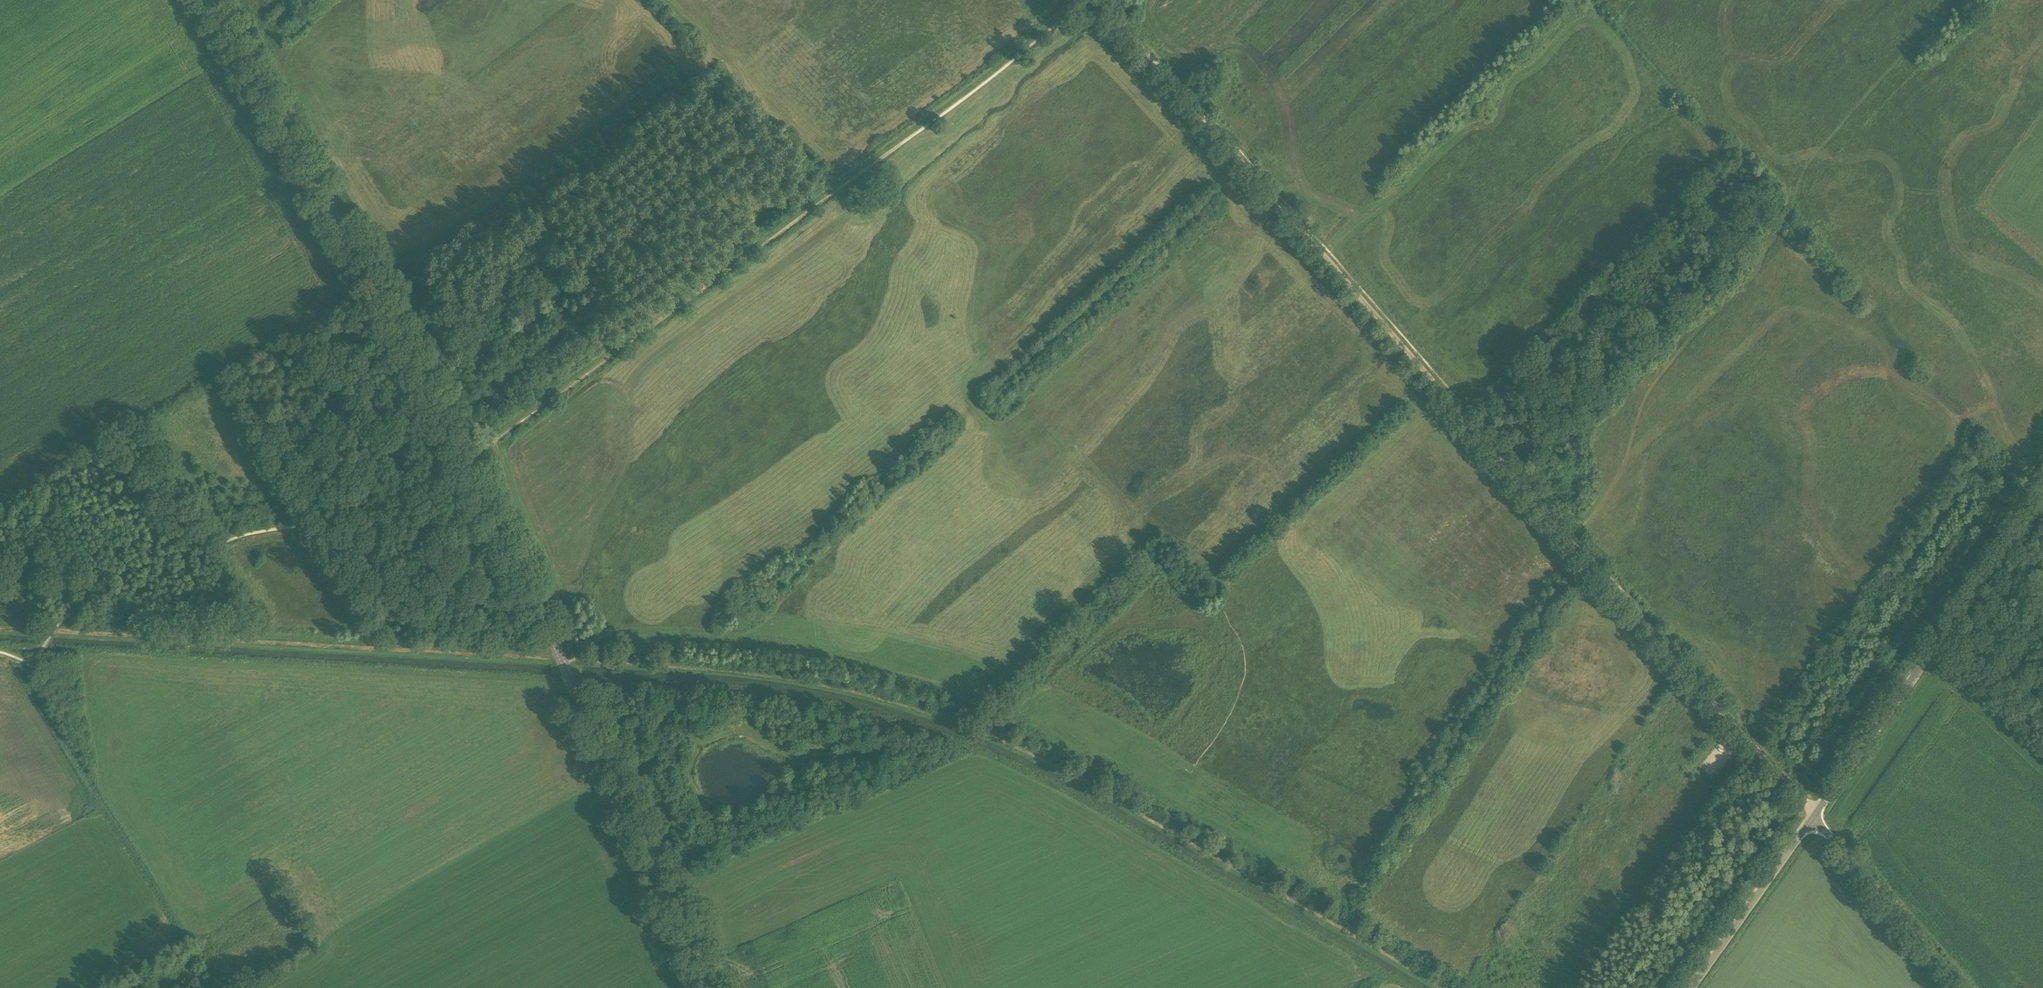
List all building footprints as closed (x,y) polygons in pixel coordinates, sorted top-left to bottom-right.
[(728,723),(742,723),(742,712),(728,712),(728,723)]
